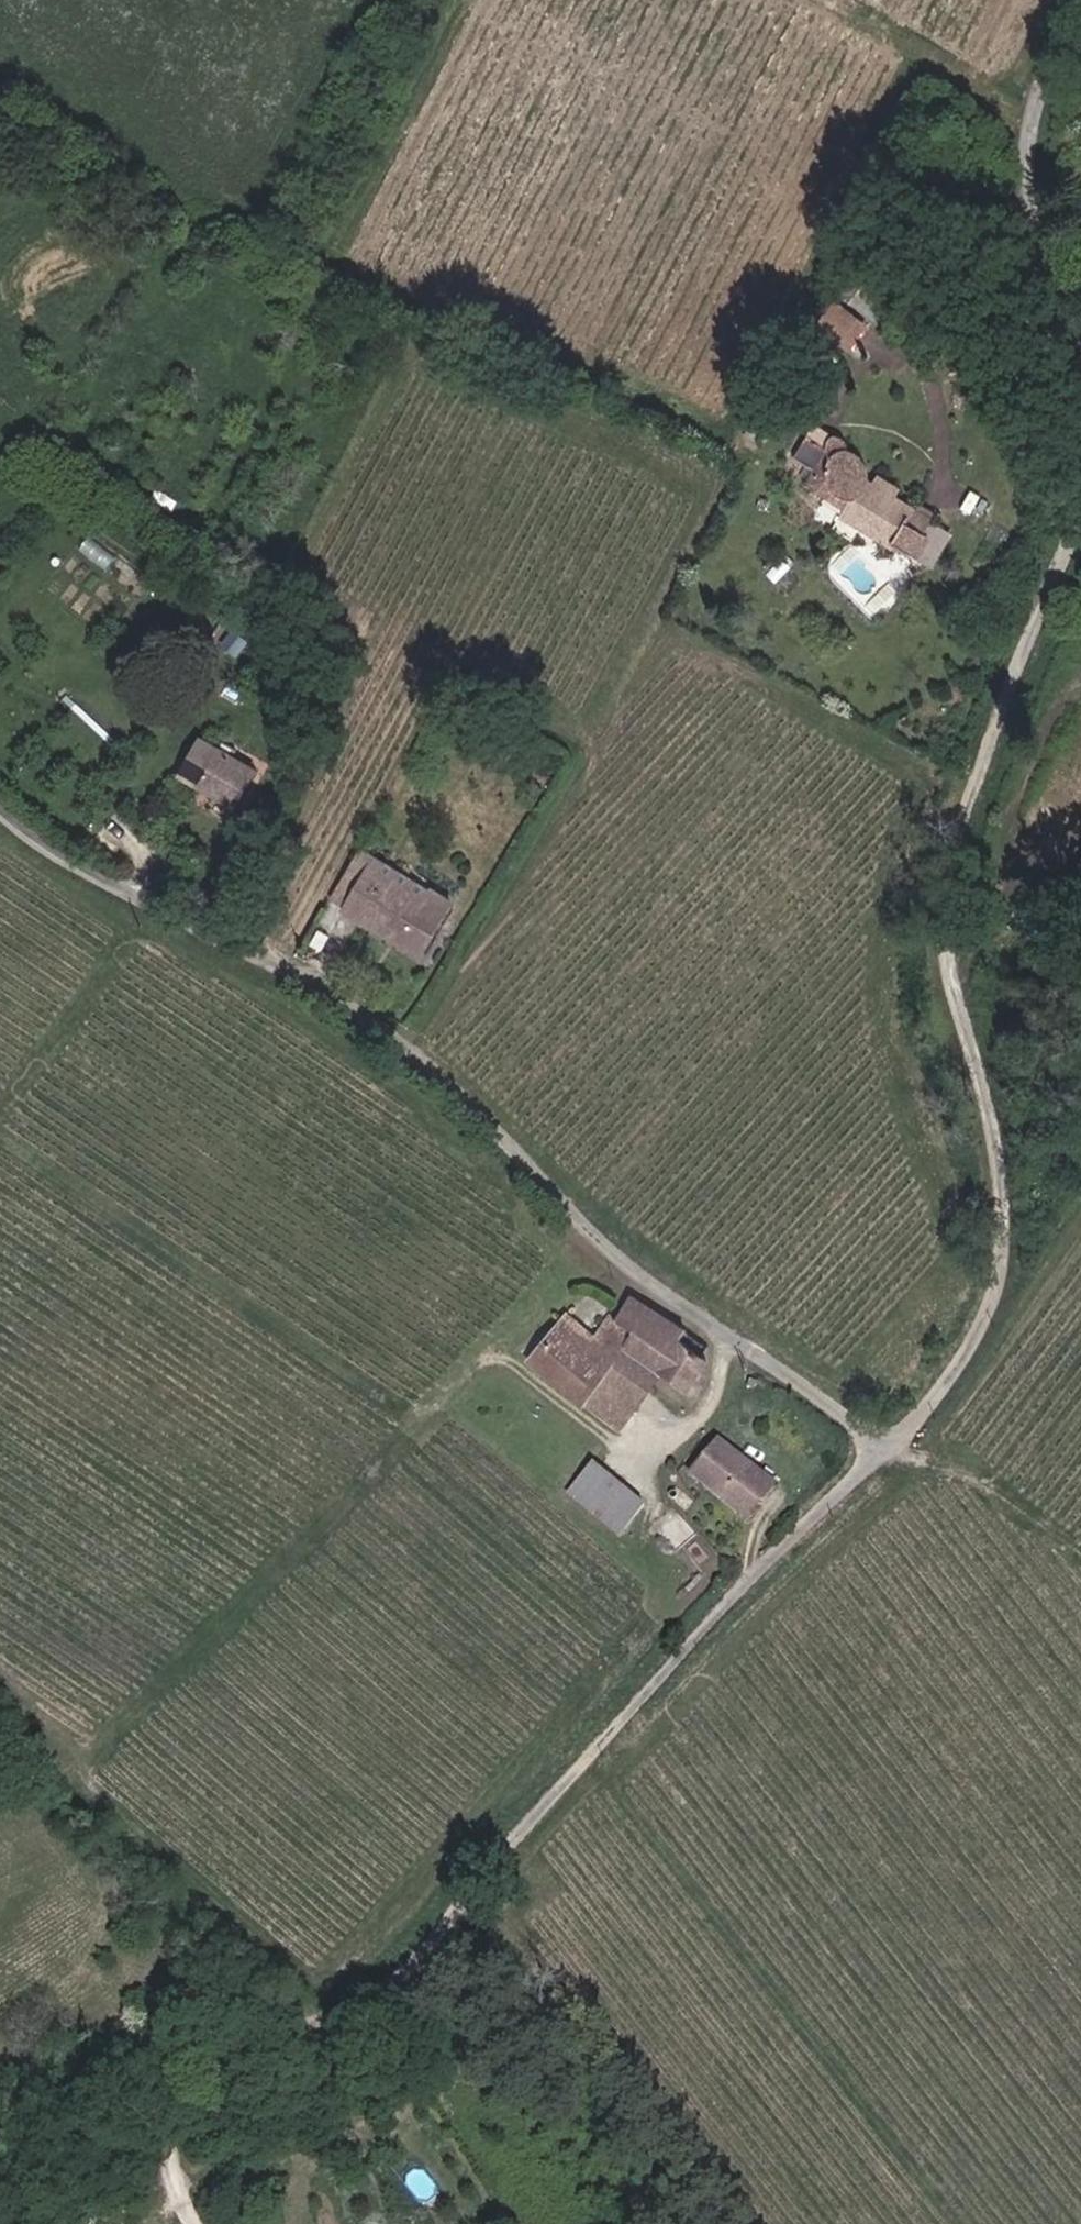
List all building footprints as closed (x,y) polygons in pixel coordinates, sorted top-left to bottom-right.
[(855,348),(875,326),(855,308),(835,330),(855,348)] [(835,486),(852,505),(847,517),(926,555),(938,530),(932,527),(938,514),(870,481),(869,470),(857,456),(855,449),(851,440),(848,438),(844,437),(841,438),(838,441),(838,446),(838,464),(802,445),(791,466),(814,478),(810,488),(830,497),(835,486)] [(977,524),(992,498),(977,488),(967,504),(973,508),(967,518),(977,524)] [(246,808),(266,771),(226,751),(205,787),(246,808)] [(361,911),(384,871),(397,879),(404,869),(371,849),(365,859),(341,899),(361,911)] [(427,956),(454,913),(397,879),(384,871),(361,911),(358,915),(427,956)] [(624,1431),(668,1376),(692,1395),(717,1364),(688,1341),(691,1336),(640,1297),(621,1321),(617,1318),(603,1335),(573,1311),(534,1361),(624,1431)] [(722,1437),(695,1470),(755,1519),(782,1487),(722,1437)] [(597,1463),(574,1493),(625,1533),(648,1504),(597,1463)] [(539,1873),(521,1857),(514,1864),(532,1880),(539,1873)]
